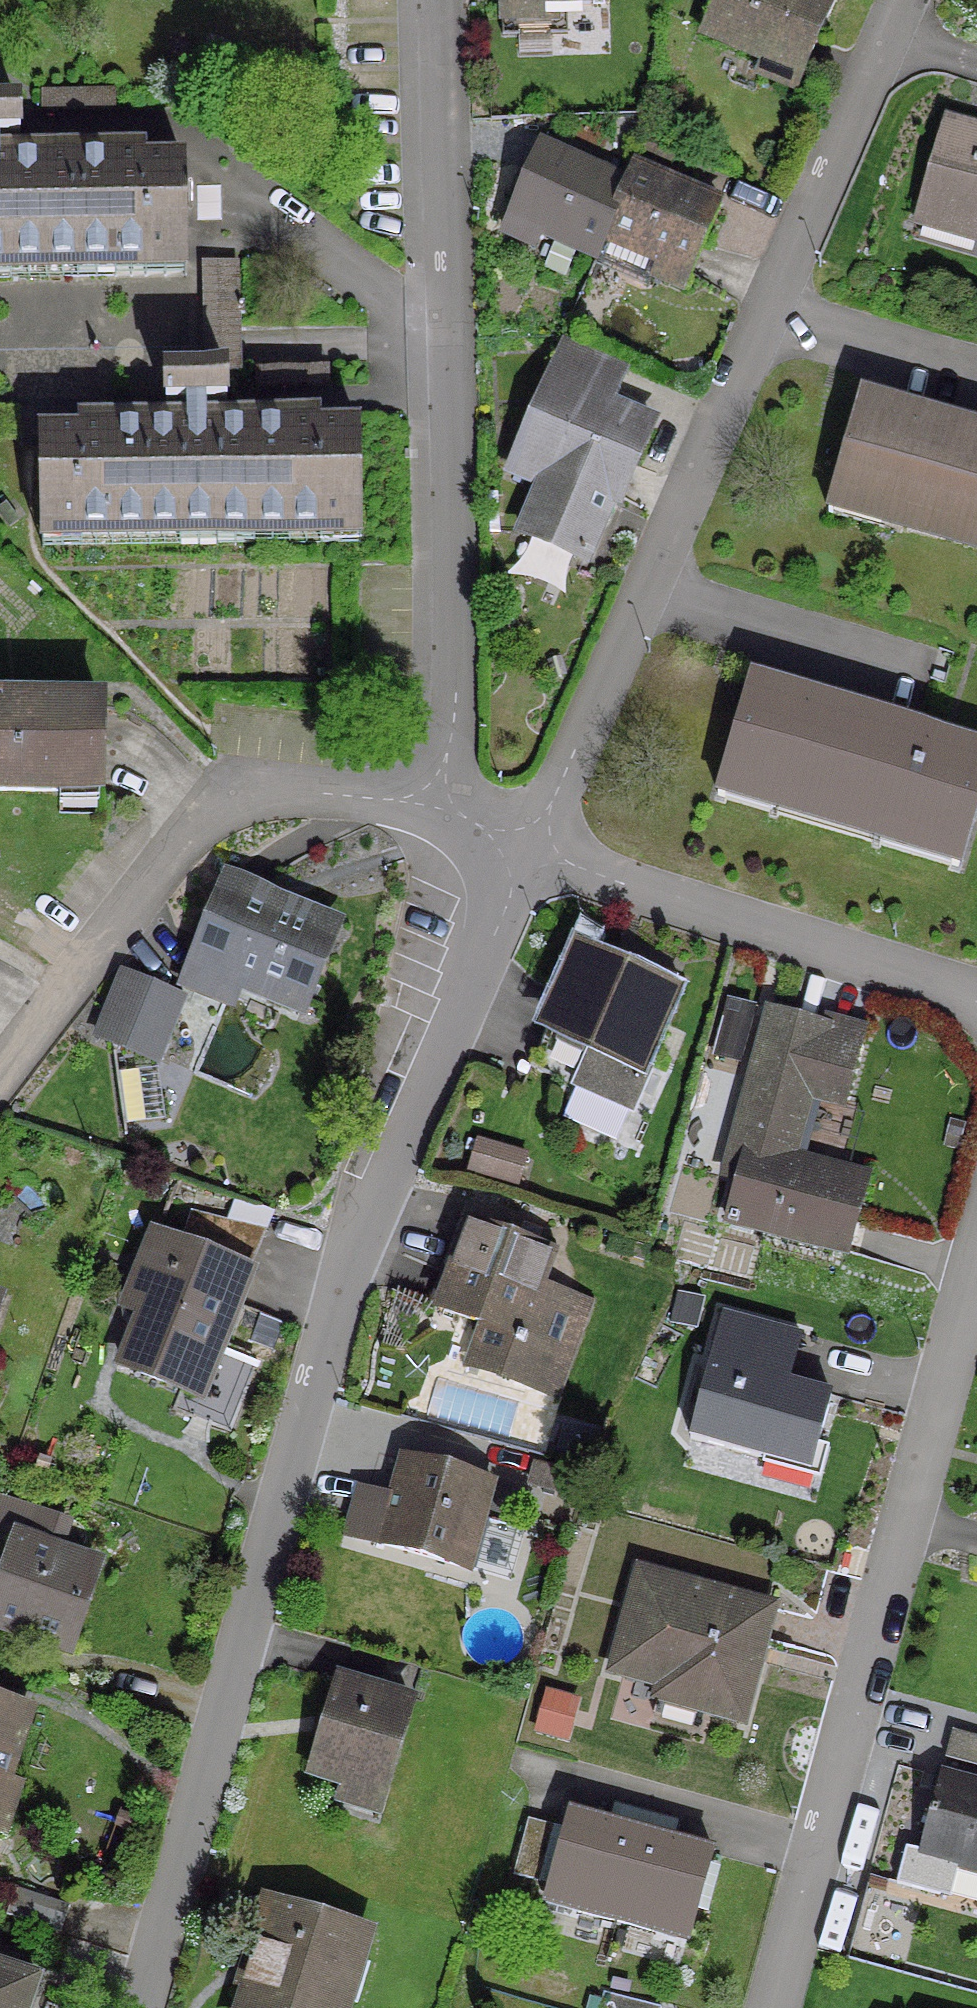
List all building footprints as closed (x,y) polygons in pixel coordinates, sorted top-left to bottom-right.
[(796,77),(829,0),(712,0),(697,34),(796,77)] [(13,112),(0,112),(0,140),(14,140),(13,112)] [(944,127),(919,210),(976,227),(976,137),(944,127)] [(535,150),(504,221),(590,259),(597,240),(620,186),(535,150)] [(177,163),(0,166),(0,267),(179,264),(177,163)] [(628,169),(620,186),(597,240),(653,265),(647,279),(676,292),(713,206),(628,169)] [(240,270),(207,272),(210,323),(243,321),(240,270)] [(611,503),(614,497),(644,427),(600,408),(617,370),(562,346),(512,460),(542,473),(516,534),(579,561),(606,501),(611,503)] [(220,406),(220,378),(159,379),(159,407),(220,406)] [(855,401),(828,495),(883,511),(880,522),(976,551),(976,437),(855,401)] [(352,430),(34,435),(35,536),(354,531),(352,430)] [(976,773),(976,751),(747,684),(716,788),(952,858),(976,773)] [(93,794),(95,707),(0,706),(0,792),(93,794)] [(297,1010),(329,930),(219,885),(186,965),(297,1010)] [(664,996),(572,956),(541,1028),(584,1046),(566,1087),(628,1113),(645,1073),(633,1068),(664,996)] [(175,1001),(145,989),(120,1050),(150,1062),(175,1001)] [(721,1224),(840,1256),(861,1178),(784,1158),(801,1095),(836,1105),(852,1050),(817,1040),(820,1029),(764,1014),(729,1144),(742,1147),(721,1224)] [(485,1141),(478,1171),(532,1184),(539,1154),(485,1141)] [(142,1304),(116,1367),(180,1393),(196,1354),(209,1359),(243,1275),(237,1273),(256,1233),(188,1215),(175,1248),(149,1237),(125,1297),(142,1304)] [(510,1338),(495,1377),(546,1395),(578,1305),(544,1293),(544,1291),(532,1286),(543,1254),(465,1226),(448,1275),(440,1272),(428,1306),(436,1309),(435,1311),(510,1338)] [(717,1316),(684,1440),(759,1460),(763,1446),(808,1459),(825,1396),(782,1385),(795,1337),(717,1316)] [(487,1486),(396,1460),(372,1545),(463,1571),(487,1486)] [(61,1648),(88,1570),(41,1554),(52,1521),(30,1513),(18,1546),(12,1544),(0,1580),(0,1627),(61,1648)] [(765,1610),(634,1573),(607,1672),(659,1686),(662,1675),(697,1685),(690,1709),(735,1721),(765,1610)] [(305,1771),(378,1794),(405,1706),(332,1683),(305,1771)] [(534,1731),(558,1737),(567,1704),(543,1697),(534,1731)] [(22,1710),(0,1703),(0,1776),(22,1710)] [(946,1731),(939,1759),(976,1769),(976,1739),(946,1731)] [(934,1778),(912,1855),(901,1851),(891,1891),(929,1901),(939,1863),(976,1873),(976,1790),(934,1778)] [(9,1786),(0,1783),(0,1815),(9,1786)] [(611,1922),(634,1835),(565,1816),(544,1893),(575,1901),(573,1911),(611,1922)] [(522,1820),(507,1876),(534,1883),(549,1828),(522,1820)] [(683,1930),(704,1854),(634,1835),(611,1922),(649,1932),(651,1922),(683,1930)] [(63,1907),(9,1889),(0,1916),(54,1934),(63,1907)] [(358,1934),(265,1906),(240,1984),(245,1986),(238,2007),(336,2007),(358,1934)] [(31,1980),(0,1970),(0,2007),(22,2007),(31,1980)] [(597,1993),(593,2007),(651,2007),(597,1993)]
